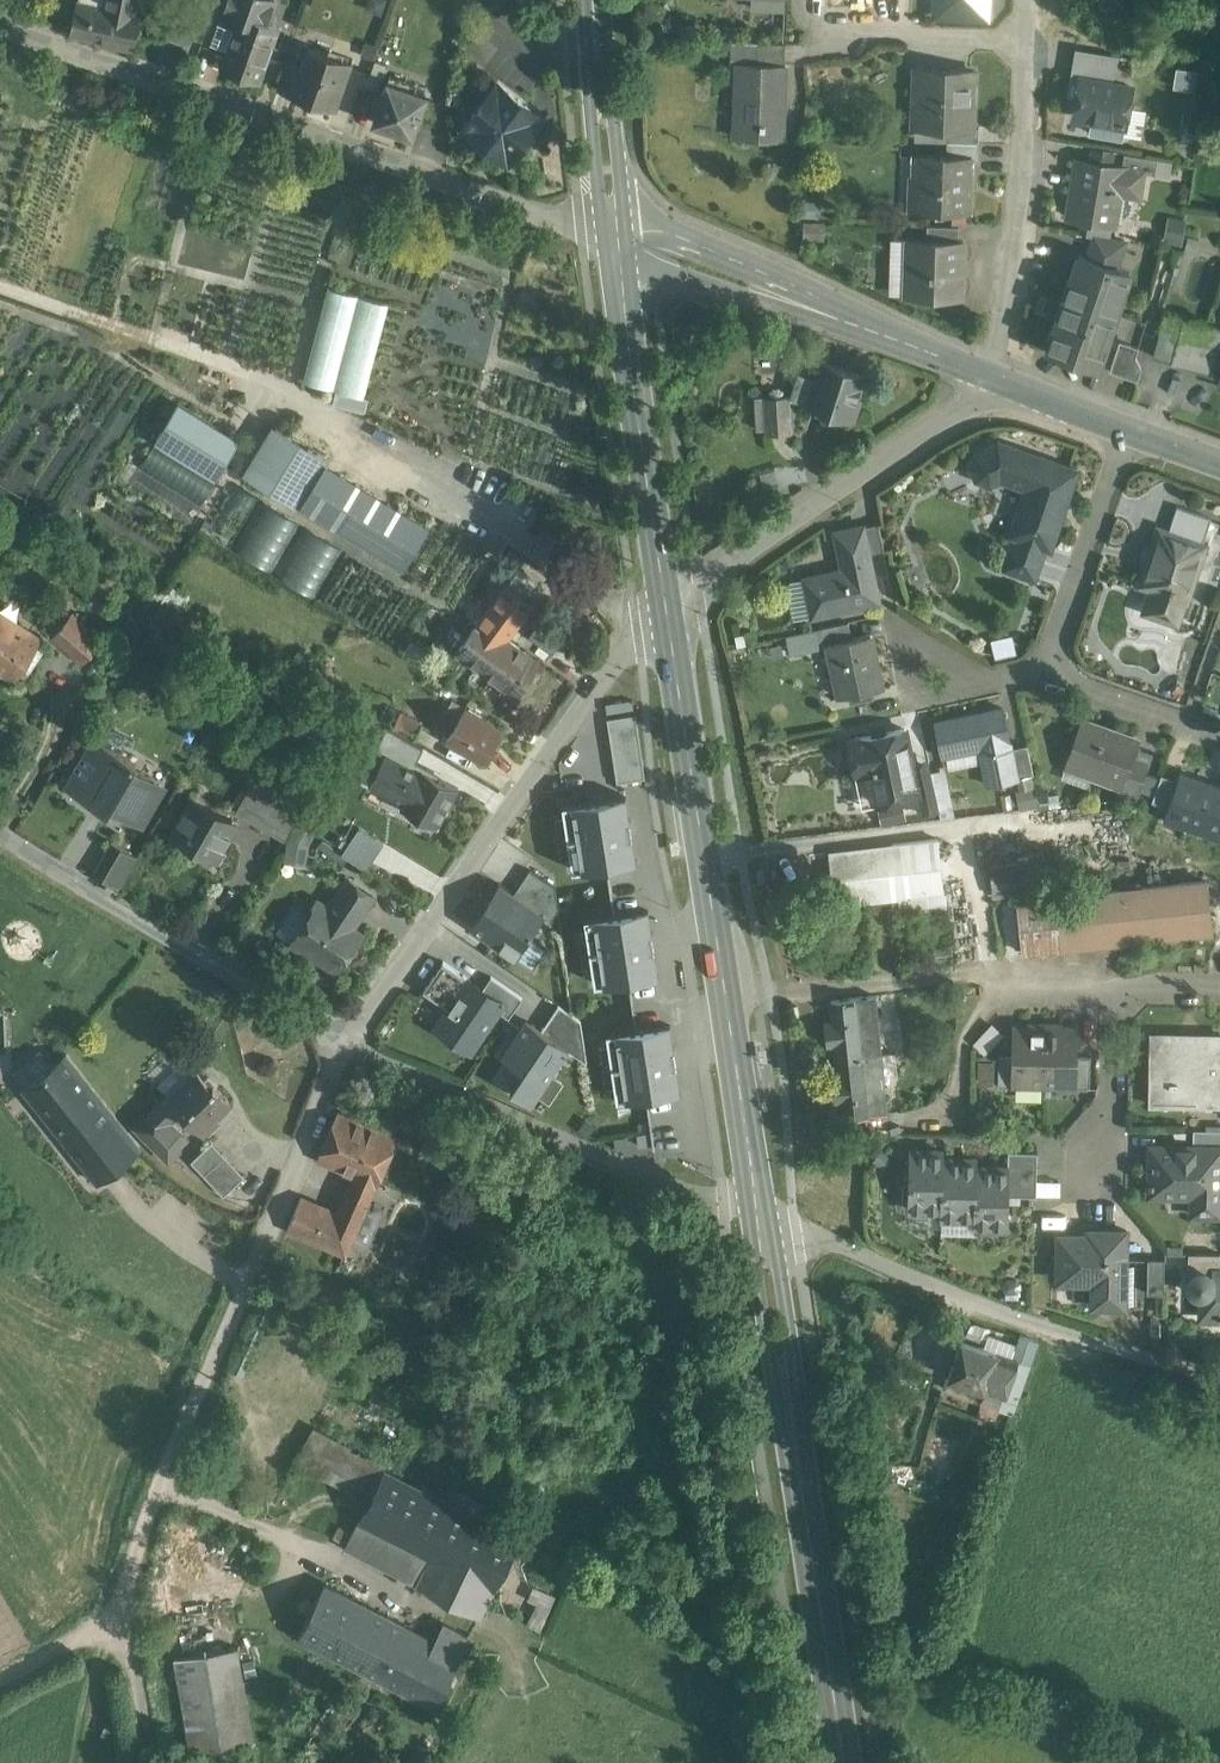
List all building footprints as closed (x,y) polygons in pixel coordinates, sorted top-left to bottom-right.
[(70,26),(135,42),(142,11),(134,9),(136,0),(77,0),(70,26)] [(222,11),(238,16),(220,65),(260,79),(280,23),(268,19),(275,0),(226,0),(222,11)] [(752,7),(785,8),(785,0),(753,0),(752,7)] [(935,1),(935,11),(939,15),(987,17),(988,0),(936,0),(935,1)] [(186,14),(173,9),(164,34),(177,39),(186,14)] [(785,42),(733,40),(732,64),(737,64),(738,63),(784,64),(785,42)] [(352,61),(309,46),(303,64),(293,91),(336,106),(352,61)] [(388,63),(375,58),(366,84),(379,89),(388,63)] [(288,59),(278,86),(293,91),(303,64),(288,59)] [(784,64),(738,63),(737,64),(737,82),(743,82),(742,111),(736,110),(734,137),(783,139),(786,65),(784,64)] [(463,66),(452,65),(451,86),(462,87),(463,66)] [(974,70),(916,68),(915,96),(923,96),(922,123),(914,123),(914,125),(949,127),(972,128),(972,126),(974,70)] [(416,83),(390,74),(373,119),(411,133),(425,94),(413,90),(416,83)] [(1132,86),(1080,77),(1074,115),(1125,124),(1132,86)] [(543,115),(497,80),(462,125),(508,160),(543,115)] [(979,127),(972,126),(972,128),(949,127),(948,141),(978,142),(979,127)] [(978,142),(948,141),(947,155),(971,156),(971,158),(978,158),(978,142)] [(1156,158),(1123,152),(1121,166),(1142,170),(1142,172),(1153,173),(1156,158)] [(947,155),(915,154),(913,209),(969,211),(971,158),(971,156),(947,155)] [(1121,166),(1076,159),(1067,215),(1114,224),(1119,192),(1138,195),(1142,172),(1142,170),(1121,166)] [(959,226),(927,225),(926,239),(958,240),(959,226)] [(1126,240),(1095,235),(1087,256),(1117,266),(1126,240)] [(926,239),(907,239),(905,294),(961,296),(963,241),(958,240),(926,239)] [(1079,253),(1047,347),(1098,365),(1130,271),(1117,266),(1087,256),(1079,253)] [(389,302),(328,286),(303,379),(363,394),(389,302)] [(1206,320),(1169,309),(1156,352),(1191,364),(1206,320)] [(1191,364),(1207,369),(1219,331),(1219,325),(1206,320),(1191,364)] [(1120,339),(1110,369),(1137,378),(1141,365),(1136,355),(1139,345),(1120,339)] [(864,373),(818,358),(812,375),(819,377),(810,403),(852,418),(859,397),(856,396),(864,373)] [(810,403),(819,377),(812,375),(800,371),(791,397),(810,403)] [(787,394),(765,395),(767,431),(789,430),(787,394)] [(238,442),(177,404),(153,442),(214,480),(238,442)] [(325,456),(276,425),(246,474),(295,504),(325,456)] [(1074,468),(1038,456),(1038,457),(993,441),(974,451),(975,452),(971,464),(977,476),(989,481),(1001,475),(1028,484),(1013,530),(1015,531),(1046,542),(1049,543),(1074,468)] [(298,506),(401,569),(427,527),(324,464),(298,506)] [(1211,516),(1177,504),(1168,531),(1202,542),(1211,516)] [(878,520),(863,523),(869,550),(884,547),(878,520)] [(863,523),(836,529),(844,567),(806,575),(813,612),(879,598),(869,550),(863,523)] [(302,524),(278,573),(311,590),(335,541),(302,524)] [(266,535),(267,527),(251,526),(248,553),(282,556),(284,537),(266,535)] [(1168,531),(1159,528),(1151,550),(1150,550),(1146,563),(1147,563),(1145,569),(1141,571),(1139,575),(1140,579),(1144,584),(1147,585),(1150,585),(1153,585),(1145,608),(1176,619),(1184,596),(1185,597),(1204,543),(1202,542),(1168,531)] [(1046,542),(1015,531),(1003,565),(1035,576),(1046,542)] [(805,580),(790,582),(795,615),(810,612),(805,580)] [(516,623),(552,649),(564,633),(528,606),(516,623)] [(15,673),(39,635),(0,610),(0,664),(15,673)] [(100,635),(71,610),(53,632),(82,657),(100,635)] [(848,619),(821,625),(824,644),(829,642),(829,641),(852,636),(848,619)] [(477,623),(459,647),(483,665),(482,666),(515,690),(538,659),(505,635),(501,640),(477,623)] [(1014,631),(992,635),(995,654),(1017,650),(1014,631)] [(852,636),(829,641),(829,642),(840,695),(881,686),(870,632),(852,636)] [(503,727),(466,704),(460,714),(446,707),(437,723),(450,731),(446,737),(483,760),(503,727)] [(1003,707),(935,721),(942,754),(979,746),(987,784),(1017,777),(1011,747),(1003,707)] [(396,716),(385,710),(380,719),(391,725),(396,716)] [(421,722),(400,710),(396,716),(391,725),(412,737),(421,722)] [(634,712),(606,716),(615,782),(643,778),(634,712)] [(1138,740),(1081,720),(1065,766),(1122,786),(1130,763),(1133,755),(1138,740)] [(881,732),(896,797),(917,792),(919,792),(914,769),(905,727),(881,732)] [(896,797),(881,732),(848,739),(855,772),(870,769),(876,801),(896,797)] [(135,759),(100,739),(91,754),(87,752),(76,770),(83,774),(74,790),(94,801),(96,797),(140,823),(161,786),(149,778),(151,774),(133,764),(135,759)] [(1027,744),(1011,747),(1017,777),(1033,774),(1027,744)] [(413,766),(385,751),(369,781),(396,796),(413,766)] [(1130,763),(1146,769),(1149,760),(1133,755),(1130,763)] [(1122,786),(1120,792),(1136,798),(1146,769),(1130,763),(1122,786)] [(456,786),(422,768),(421,770),(413,766),(396,796),(404,800),(402,804),(436,822),(456,786)] [(930,766),(914,769),(919,792),(917,792),(918,799),(936,795),(930,766)] [(946,767),(935,769),(941,796),(951,794),(946,767)] [(1146,769),(1136,798),(1151,797),(1159,773),(1146,769)] [(1185,770),(1168,819),(1219,838),(1219,782),(1185,770)] [(1020,778),(1022,806),(1038,805),(1037,777),(1020,778)] [(271,791),(252,780),(237,807),(255,818),(271,791)] [(302,809),(271,791),(255,818),(286,836),(302,809)] [(235,822),(193,798),(173,832),(215,856),(235,822)] [(623,798),(560,806),(568,871),(631,863),(623,798)] [(383,841),(359,824),(341,850),(366,866),(383,841)] [(677,836),(669,837),(670,851),(679,850),(677,836)] [(937,838),(892,843),(894,867),(899,896),(900,910),(946,905),(937,838)] [(138,854),(111,839),(93,870),(120,885),(138,854)] [(989,867),(992,897),(1042,892),(1038,862),(989,867)] [(894,867),(832,874),(836,904),(899,896),(894,867)] [(533,868),(518,891),(545,910),(554,916),(560,906),(559,885),(533,868)] [(372,894),(349,877),(337,895),(360,911),(372,894)] [(518,954),(545,910),(518,891),(500,880),(472,925),(518,954)] [(1206,882),(1017,902),(1022,953),(1211,932),(1206,882)] [(337,895),(329,907),(317,899),(308,912),(310,913),(292,940),(315,955),(317,953),(337,967),(361,932),(356,929),(352,930),(350,920),(355,919),(360,911),(337,895)] [(646,910),(583,918),(592,983),(654,975),(646,910)] [(424,990),(449,1007),(469,978),(444,961),(424,990)] [(491,974),(483,987),(503,1000),(497,1008),(510,1017),(524,996),(491,974)] [(471,1048),(497,1008),(503,1000),(483,987),(469,978),(449,1007),(437,1025),(471,1048)] [(839,1069),(862,1067),(882,1065),(875,993),(831,997),(833,1018),(825,1019),(828,1040),(835,1039),(839,1069)] [(569,1049),(585,1058),(580,1020),(557,1004),(540,1031),(569,1049)] [(540,1031),(521,1019),(497,1058),(518,1071),(505,1090),(533,1107),(569,1049),(540,1031)] [(668,1026),(605,1034),(614,1099),(676,1091),(668,1026)] [(1045,1027),(1014,1026),(1013,1053),(1012,1079),(1013,1079),(1044,1080),(1045,1027)] [(1076,1028),(1045,1027),(1044,1080),(1074,1080),(1075,1080),(1075,1054),(1076,1028)] [(1153,1034),(1151,1101),(1219,1103),(1219,1035),(1153,1034)] [(765,1044),(756,1046),(758,1059),(767,1058),(765,1044)] [(23,1082),(53,1061),(42,1046),(12,1067),(23,1082)] [(1013,1053),(998,1053),(998,1083),(1013,1083),(1013,1079),(1012,1079),(1013,1053)] [(1090,1055),(1075,1054),(1075,1080),(1074,1080),(1074,1084),(1089,1084),(1090,1055)] [(139,1148),(65,1055),(24,1087),(98,1181),(139,1148)] [(862,1067),(839,1069),(839,1073),(831,1074),(834,1094),(841,1093),(843,1112),(867,1109),(864,1083),(862,1067)] [(168,1094),(147,1114),(135,1125),(168,1159),(180,1148),(180,1131),(169,1120),(180,1109),(203,1133),(218,1118),(215,1114),(229,1101),(213,1084),(212,1086),(198,1071),(171,1098),(168,1094)] [(885,1092),(874,1093),(873,1082),(864,1083),(867,1109),(889,1106),(889,1105),(887,1105),(885,1092)] [(397,1137),(338,1112),(318,1157),(377,1183),(397,1137)] [(1206,1128),(1205,1144),(1219,1145),(1219,1128),(1206,1128)] [(212,1140),(191,1160),(204,1174),(225,1154),(212,1140)] [(1150,1143),(1149,1191),(1165,1192),(1170,1187),(1192,1188),(1191,1211),(1219,1212),(1219,1145),(1205,1144),(1150,1143)] [(943,1146),(909,1145),(908,1202),(940,1203),(941,1203),(942,1153),(943,1153),(943,1146)] [(1037,1148),(1008,1147),(1008,1162),(1037,1162),(1037,1148)] [(943,1153),(942,1153),(941,1203),(940,1203),(940,1211),(973,1211),(974,1211),(976,1162),(976,1154),(943,1153)] [(225,1154),(204,1174),(224,1195),(244,1175),(225,1154)] [(976,1162),(974,1211),(973,1211),(973,1219),(1008,1220),(1008,1190),(1009,1175),(1009,1162),(1008,1162),(976,1162)] [(1037,1162),(1008,1162),(1009,1162),(1009,1175),(1036,1176),(1037,1162)] [(1039,1188),(1061,1187),(1060,1174),(1038,1175),(1039,1188)] [(1036,1176),(1009,1175),(1008,1190),(1036,1191),(1036,1176)] [(337,1212),(301,1196),(288,1227),(345,1252),(368,1199),(347,1190),(337,1212)] [(1099,1231),(1058,1230),(1057,1272),(1098,1273),(1098,1303),(1125,1303),(1127,1227),(1099,1226),(1099,1231)] [(1219,1250),(1189,1249),(1188,1267),(1219,1268),(1219,1250)] [(1164,1256),(1147,1255),(1147,1289),(1164,1290),(1164,1256)] [(1188,1267),(1188,1282),(1190,1286),(1191,1289),(1195,1294),(1202,1299),(1201,1316),(1219,1316),(1219,1322),(1219,1268),(1188,1267)] [(1038,1340),(1022,1335),(1014,1357),(1018,1358),(1030,1363),(1038,1340)] [(1014,1357),(961,1338),(948,1376),(1005,1396),(1018,1358),(1014,1357)] [(313,1432),(296,1463),(324,1476),(339,1445),(313,1432)] [(935,1433),(925,1466),(947,1473),(957,1440),(935,1433)] [(386,1469),(339,1445),(324,1476),(370,1499),(386,1469)] [(520,1538),(386,1469),(370,1499),(345,1546),(480,1616),(520,1538)] [(397,1621),(325,1584),(298,1636),(369,1673),(397,1621)] [(434,1639),(397,1621),(369,1673),(434,1706),(469,1639),(442,1624),(434,1639)] [(238,1646),(174,1658),(193,1760),(256,1749),(238,1646)]
